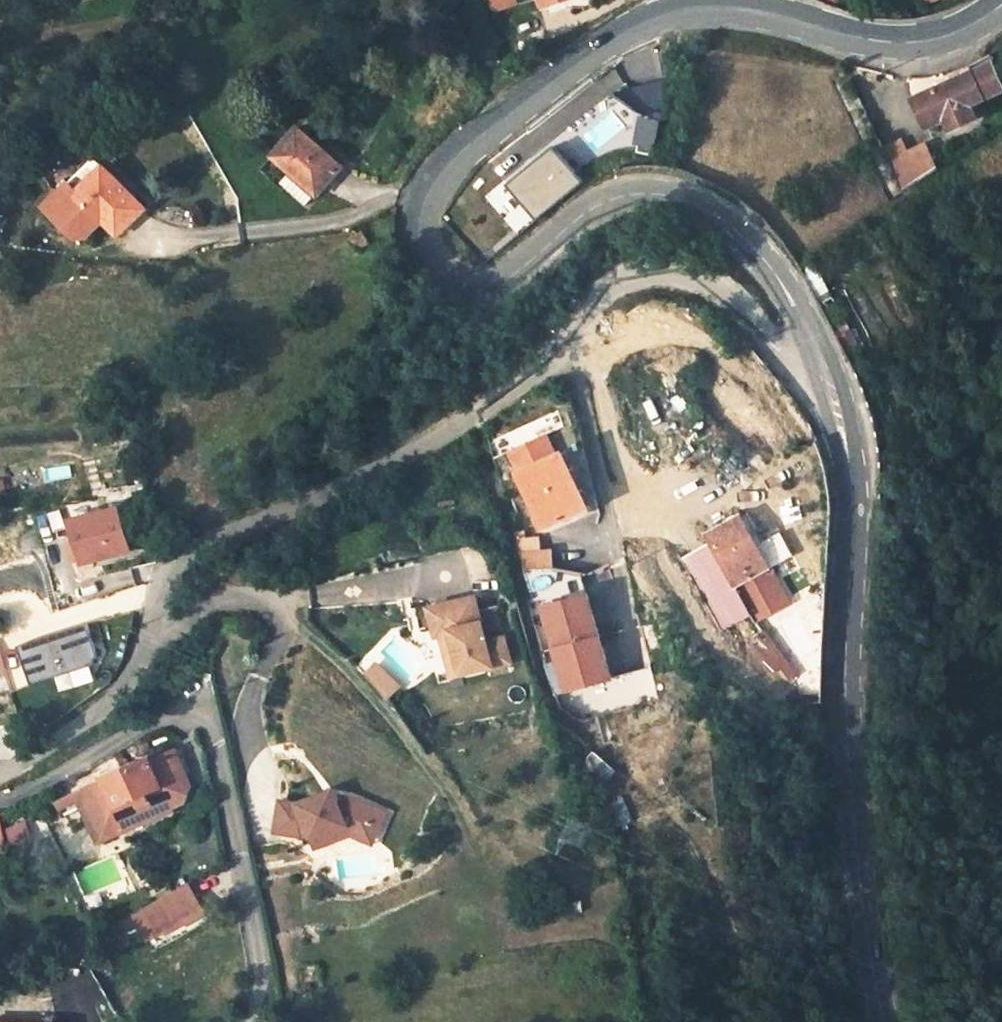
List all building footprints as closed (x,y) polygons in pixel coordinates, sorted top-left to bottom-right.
[(498,10),(516,2),(515,0),(493,0),(498,10)] [(965,67),(968,75),(914,101),(925,127),(961,110),(970,126),(987,116),(980,100),(1001,88),(1001,84),(989,56),(965,67)] [(308,203),(342,166),(300,128),(275,156),(289,171),(281,180),(308,203)] [(903,142),(900,144),(918,185),(938,173),(926,145),(910,153),(903,142)] [(506,180),(537,217),(581,180),(550,143),(506,180)] [(918,185),(900,144),(879,155),(900,197),(918,185)] [(103,221),(117,236),(144,209),(106,167),(77,192),(69,183),(45,207),(74,238),(86,237),(103,221)] [(525,225),(521,219),(531,212),(508,183),(488,199),(515,233),(525,225)] [(521,468),(516,470),(542,526),(587,505),(560,448),(555,451),(547,433),(512,449),(521,468)] [(50,483),(73,477),(69,464),(46,470),(50,483)] [(68,520),(80,563),(129,549),(116,507),(68,520)] [(683,557),(721,627),(751,612),(756,620),(789,600),(770,567),(741,515),(703,535),(709,544),(683,557)] [(552,543),(523,545),(525,570),(554,568),(552,543)] [(316,581),(321,612),(469,588),(464,557),(316,581)] [(540,604),(564,692),(611,680),(587,592),(540,604)] [(64,610),(68,626),(112,615),(108,598),(64,610)] [(475,598),(428,609),(435,637),(440,635),(451,677),(510,663),(504,639),(486,643),(475,598)] [(17,644),(29,684),(86,663),(94,652),(85,623),(17,644)] [(779,625),(762,633),(778,667),(795,658),(779,625)] [(377,661),(364,672),(387,697),(399,687),(377,661)] [(25,728),(29,738),(46,732),(42,722),(25,728)] [(174,749),(148,760),(80,789),(53,803),(58,810),(76,801),(94,842),(182,803),(189,786),(174,749)] [(314,850),(350,836),(371,846),(386,814),(351,798),(339,803),(333,790),(297,804),(280,801),(274,833),(301,837),(308,834),(314,850)] [(8,827),(12,849),(34,845),(30,823),(8,827)] [(168,932),(202,913),(188,886),(135,916),(146,936),(164,926),(168,932)]
